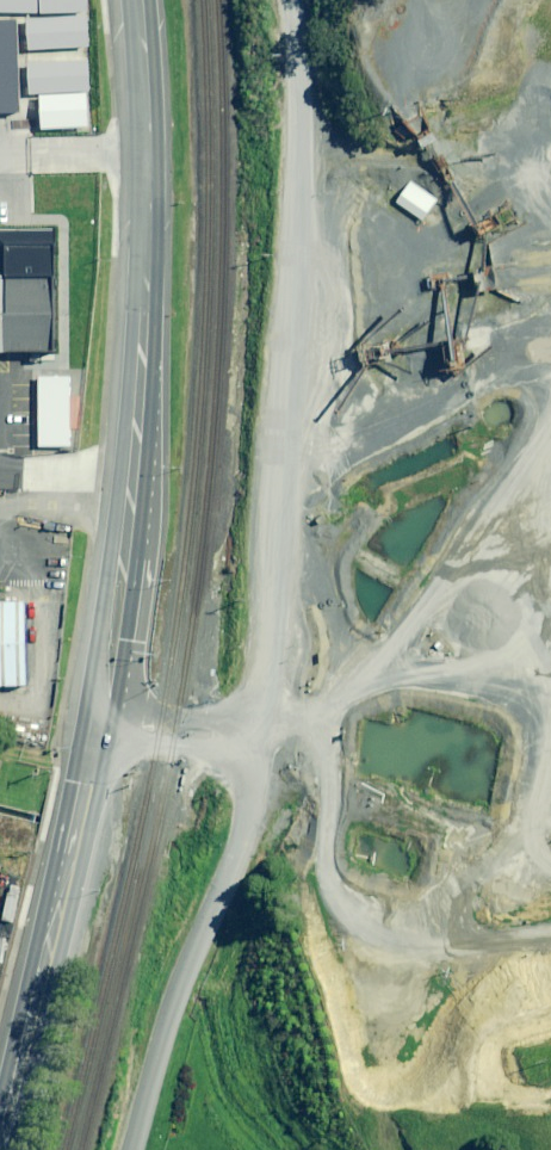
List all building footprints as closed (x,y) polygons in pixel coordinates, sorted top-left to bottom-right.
[(436,200),(410,182),(396,202),(422,220),(436,200)] [(0,276),(0,352),(50,352),(50,276),(0,276)] [(60,421),(4,425),(6,453),(62,449),(60,421)] [(0,611),(0,692),(14,692),(14,611),(0,611)]
